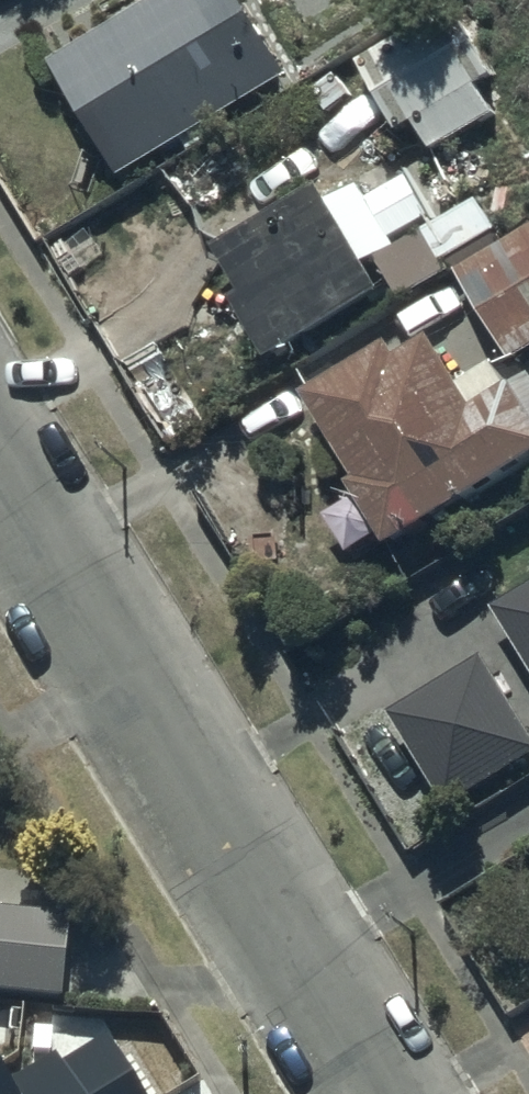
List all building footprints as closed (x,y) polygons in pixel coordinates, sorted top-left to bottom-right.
[(70,63),(129,170),(299,75),(256,0),(155,0),(63,52),(70,63)] [(361,55),(402,126),(419,117),(437,149),(498,114),(479,81),(499,70),(459,0),(457,0),(361,55)] [(458,265),(452,256),(506,225),(486,191),(432,222),(400,241),(365,179),(337,195),(329,181),(227,240),(252,284),(242,290),(279,354),(406,282),(412,292),(458,265)] [(467,265),(522,356),(528,351),(528,225),(467,265)] [(318,383),(367,468),(332,488),(357,528),(397,535),(528,456),(528,378),(526,373),(519,378),(505,354),(469,376),(441,329),(409,348),(401,334),(318,383)] [(499,597),(528,646),(528,579),(499,597)] [(399,703),(456,799),(528,755),(528,712),(491,648),(399,703)] [(0,901),(0,989),(64,994),(71,906),(0,901)] [(55,1052),(14,1077),(0,1055),(0,1093),(147,1093),(107,1031),(60,1060),(55,1052)]
